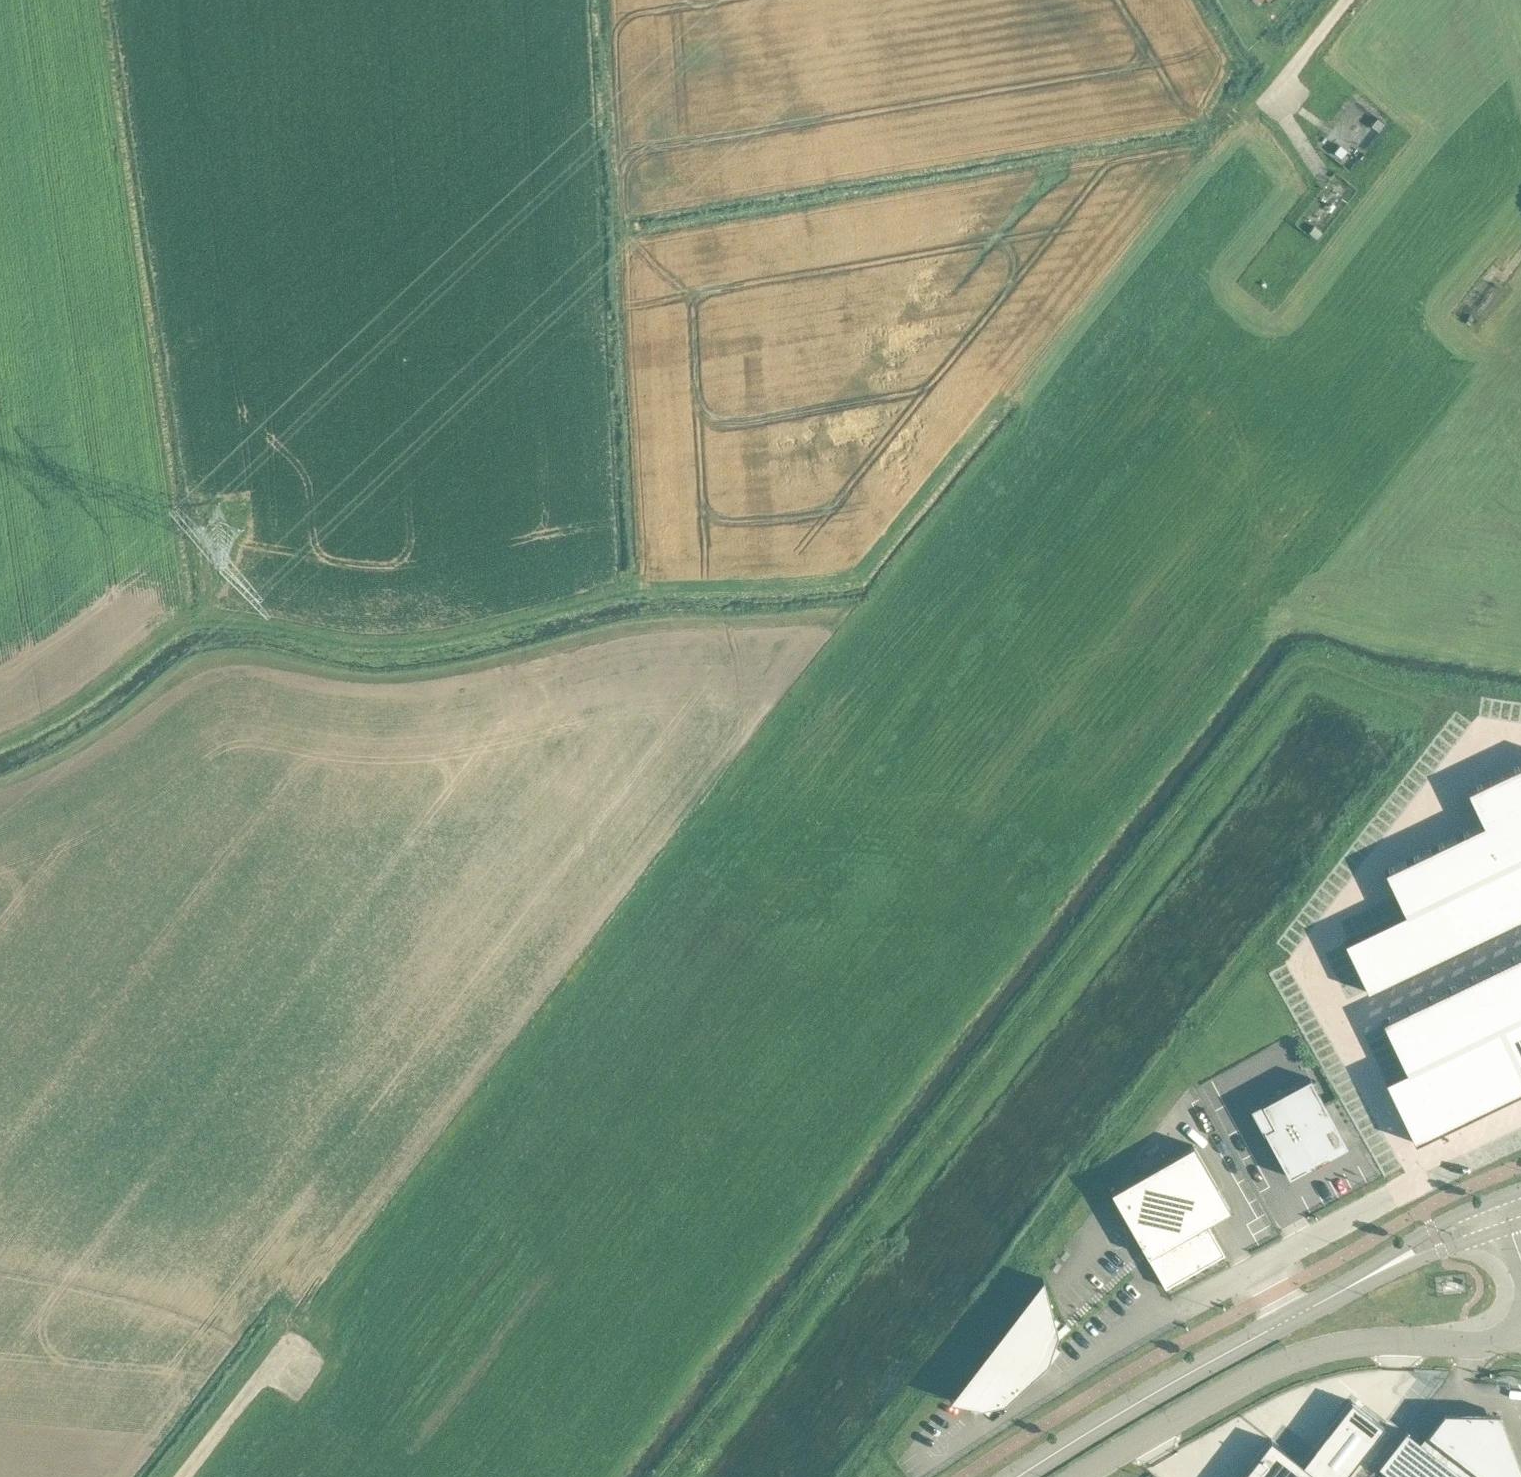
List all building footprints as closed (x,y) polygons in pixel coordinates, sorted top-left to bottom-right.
[(1345,155),(1340,161),(1348,168),(1353,162),(1345,155)] [(1334,212),(1346,196),(1333,186),(1321,201),(1334,212)] [(1342,941),(1371,999),(1520,925),(1520,776),(1458,808),(1471,835),(1388,880),(1403,909),(1342,941)] [(1389,1033),(1416,1086),(1391,1098),(1417,1149),(1520,1100),(1520,967),(1389,1033)] [(1310,1077),(1252,1108),(1289,1177),(1306,1167),(1304,1162),(1334,1146),(1324,1128),(1334,1123),(1310,1077)] [(1199,1268),(1198,1267),(1223,1253),(1213,1234),(1207,1222),(1230,1209),(1193,1145),(1111,1191),(1165,1287),(1199,1268)] [(1057,1329),(1043,1278),(950,1399),(1005,1401),(1049,1360),(1055,1342),(1071,1327),(1065,1322),(1057,1329)] [(1302,1463),(1321,1476),(1344,1476),(1384,1425),(1351,1400),(1302,1463)] [(1499,1413),(1444,1412),(1421,1442),(1406,1430),(1378,1466),(1393,1476),(1520,1476),(1520,1469),(1499,1413)] [(1302,1463),(1271,1438),(1241,1476),(1321,1476),(1302,1463)]
